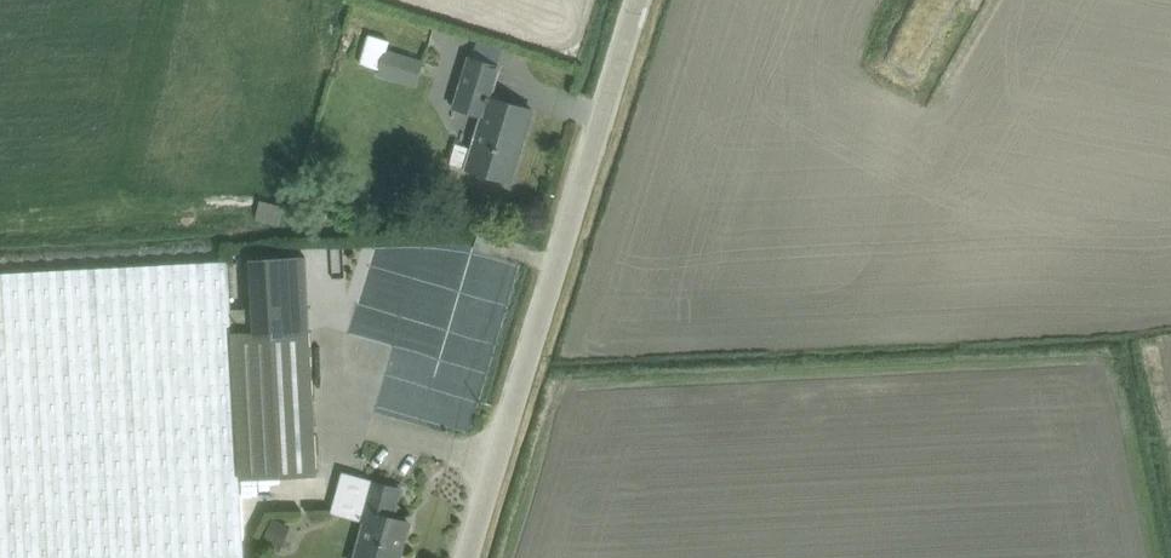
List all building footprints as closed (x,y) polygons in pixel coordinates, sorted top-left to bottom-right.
[(405,79),(408,53),(369,48),(366,74),(405,79)] [(460,167),(507,182),(530,111),(483,96),(460,167)] [(441,137),(438,155),(454,157),(457,139),(441,137)] [(265,215),(268,201),(248,197),(245,212),(265,215)] [(500,238),(480,232),(475,248),(495,254),(500,238)] [(243,478),(236,329),(233,242),(0,251),(0,557),(246,557),(243,478)] [(309,326),(236,329),(243,478),(315,474),(309,326)] [(384,409),(360,408),(432,434),(451,435),(456,421),(446,418),(446,412),(447,408),(449,366),(463,366),(446,360),(406,359),(427,366),(424,374),(424,386),(416,408),(416,407),(396,400),(388,399),(384,409)] [(405,521),(390,517),(399,486),(371,478),(347,557),(394,557),(405,521)]
